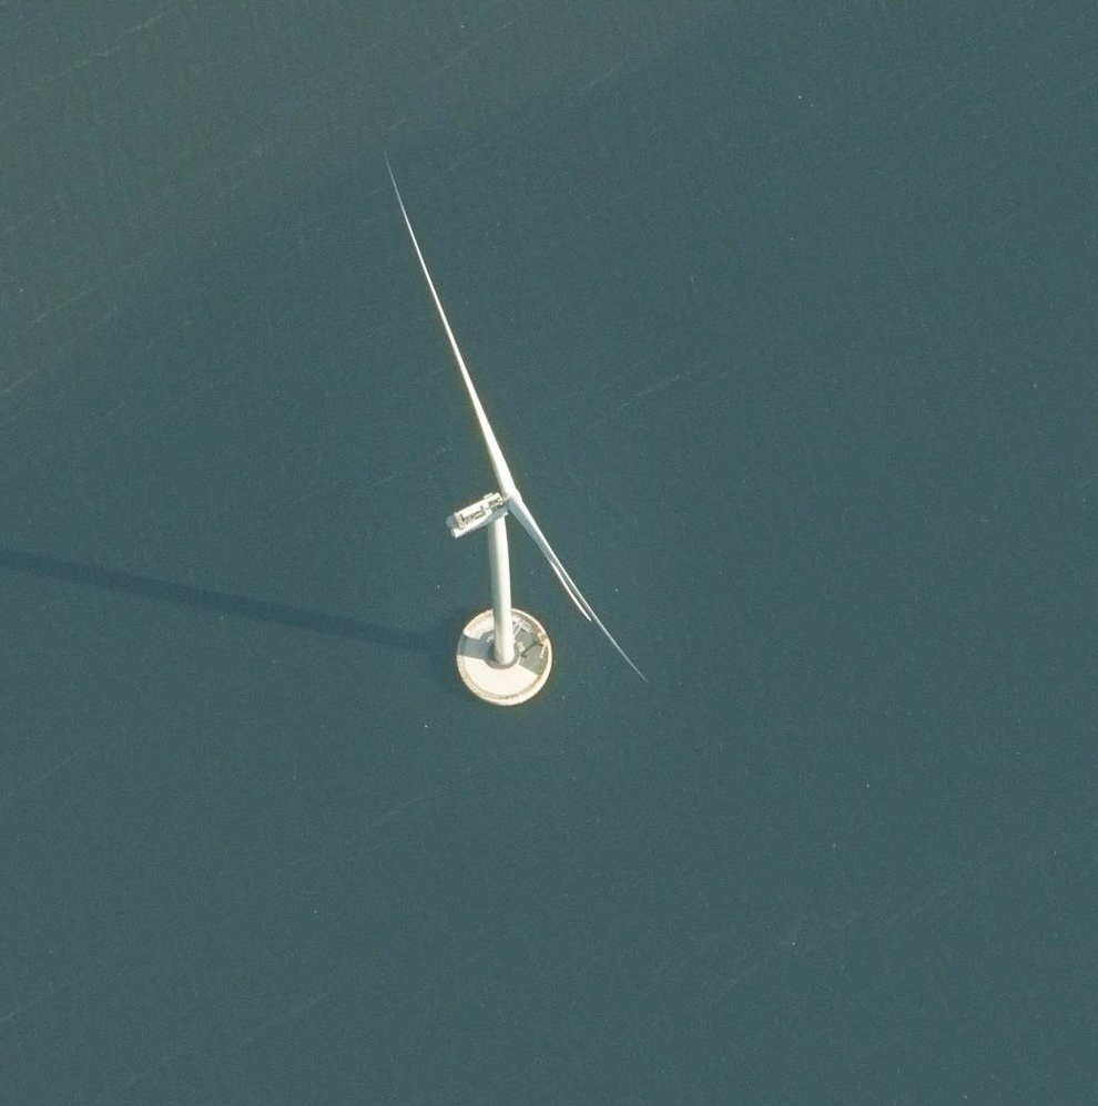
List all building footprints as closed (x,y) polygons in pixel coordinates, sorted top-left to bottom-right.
[(511,655),(511,653),(511,651),(510,649),(509,648),(508,646),(507,645),(505,644),(504,644),(502,643),(500,643),(499,644),(497,644),(495,645),(494,646),(493,648),(492,649),(492,651),(492,653),(492,655),(492,656),(493,658),(494,659),(495,660),(497,661),(499,662),(500,662),(502,662),(504,662),(505,661),(507,660),(508,659),(509,658),(510,656),(511,655)]
